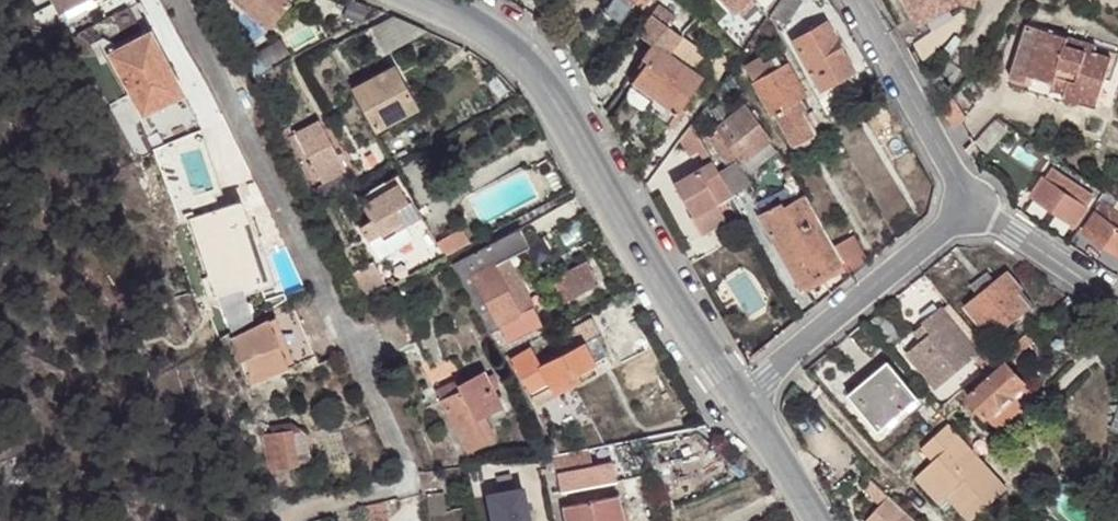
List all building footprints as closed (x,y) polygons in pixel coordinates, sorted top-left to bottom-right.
[(58,15),(87,0),(50,0),(58,15)] [(122,10),(135,3),(134,0),(117,0),(122,10)] [(263,27),(287,2),(285,0),(234,0),(263,27)] [(620,1),(641,16),(654,0),(620,0),(620,1)] [(735,14),(750,0),(722,0),(735,14)] [(795,0),(783,0),(771,17),(784,26),(800,3),(795,0)] [(906,0),(900,0),(909,17),(914,15),(906,0)] [(914,15),(919,23),(956,2),(973,6),(974,0),(906,0),(914,15)] [(633,16),(616,5),(574,53),(587,71),(633,16)] [(684,40),(670,30),(678,19),(660,7),(639,36),(655,48),(644,63),(650,67),(636,86),(657,100),(647,113),(668,128),(702,82),(670,59),(684,40)] [(393,15),(369,27),(383,53),(424,31),(393,15)] [(850,71),(824,25),(792,43),(818,89),(850,71)] [(1031,72),(1025,87),(1086,107),(1089,108),(1091,107),(1094,106),(1096,104),(1097,101),(1116,108),(1117,101),(1117,58),(1112,57),(1114,50),(1045,28),(1031,72)] [(110,55),(144,117),(185,95),(151,33),(110,55)] [(257,68),(279,55),(270,38),(247,50),(257,68)] [(716,62),(684,40),(670,59),(702,82),(716,62)] [(779,66),(785,63),(774,43),(767,46),(775,59),(779,66)] [(751,82),(779,66),(775,59),(764,65),(759,58),(743,68),(751,82)] [(631,82),(636,86),(650,67),(644,63),(631,82)] [(804,98),(785,63),(779,66),(751,82),(770,116),(773,113),(796,102),(804,98)] [(393,67),(352,89),(374,130),(415,108),(393,67)] [(647,113),(657,100),(636,86),(631,94),(629,98),(629,103),(631,106),(645,115),(647,113)] [(185,95),(144,117),(149,128),(170,117),(183,142),(204,131),(185,95)] [(814,134),(796,102),(773,113),(790,146),(814,134)] [(726,144),(715,153),(726,166),(737,157),(741,162),(765,141),(740,110),(716,131),(726,144)] [(296,133),(307,153),(315,169),(338,155),(319,120),(296,133)] [(691,122),(689,128),(678,142),(687,153),(688,152),(702,144),(691,122)] [(705,141),(715,153),(726,144),(716,131),(705,141)] [(296,159),(307,153),(296,133),(285,139),(296,159)] [(819,140),(814,134),(790,146),(795,153),(819,140)] [(690,155),(670,166),(679,182),(712,163),(702,144),(688,152),(690,155)] [(338,155),(315,169),(323,180),(345,169),(338,155)] [(712,163),(679,182),(698,215),(695,217),(706,235),(728,223),(717,204),(731,197),(712,163)] [(1052,168),(1046,177),(1088,205),(1095,196),(1052,168)] [(312,189),(319,200),(355,181),(349,170),(312,189)] [(418,209),(397,174),(359,198),(370,217),(360,223),(368,237),(403,218),(418,209)] [(1088,205),(1046,177),(1044,176),(1030,197),(1032,199),(1074,226),(1076,227),(1090,207),(1088,205)] [(1105,191),(1100,198),(1102,199),(1081,232),(1117,256),(1117,200),(1105,191)] [(829,247),(801,199),(781,211),(778,206),(758,218),(799,288),(839,265),(829,247)] [(1074,226),(1032,199),(1022,214),(1064,241),(1074,226)] [(190,219),(216,296),(263,281),(242,217),(237,203),(190,219)] [(263,281),(216,296),(218,304),(275,283),(252,214),(242,217),(263,281)] [(410,229),(403,218),(368,237),(378,256),(406,242),(402,234),(410,229)] [(410,229),(402,234),(406,242),(412,253),(437,238),(426,219),(410,229)] [(463,223),(437,238),(446,253),(471,237),(463,223)] [(527,247),(518,228),(455,262),(464,282),(493,334),(500,330),(507,345),(543,326),(507,257),(527,247)] [(849,237),(829,247),(839,265),(845,273),(863,262),(849,237)] [(543,287),(554,306),(596,284),(585,263),(543,287)] [(993,341),(1031,308),(1019,293),(1023,289),(1007,270),(995,280),(979,294),(963,306),(993,341)] [(973,285),(979,294),(995,280),(988,272),(973,285)] [(1019,293),(1031,308),(1034,304),(1023,289),(1019,293)] [(975,355),(948,324),(940,313),(924,327),(932,337),(921,346),(909,356),(936,388),(969,362),(978,375),(983,372),(993,362),(982,348),(975,355)] [(279,317),(271,321),(293,367),(302,363),(279,317)] [(293,367),(271,321),(235,340),(258,385),(293,367)] [(551,341),(558,357),(541,366),(532,351),(511,362),(535,406),(552,395),(548,389),(574,374),(593,364),(583,346),(596,339),(600,337),(591,321),(551,341)] [(921,346),(932,337),(924,327),(914,335),(921,346)] [(1031,328),(1018,341),(1025,348),(1038,336),(1031,328)] [(596,339),(583,346),(593,364),(606,358),(596,339)] [(1025,348),(1018,341),(993,362),(983,372),(987,379),(967,397),(997,430),(1036,398),(1011,368),(1028,350),(1025,348)] [(919,398),(889,362),(850,395),(880,431),(919,398)] [(455,382),(457,387),(440,396),(469,446),(495,433),(482,413),(502,401),(482,366),(455,382)] [(574,374),(548,389),(552,395),(578,381),(574,374)] [(435,388),(440,396),(457,387),(455,382),(453,378),(435,388)] [(294,430),(301,463),(318,458),(310,428),(294,430)] [(271,435),(278,469),(301,463),(294,430),(271,435)] [(949,504),(965,520),(981,520),(1009,493),(949,430),(923,454),(935,468),(924,479),(949,504)] [(247,450),(270,477),(278,469),(271,435),(247,450)] [(587,480),(582,444),(554,448),(545,450),(552,486),(587,480)] [(865,478),(858,487),(878,508),(867,520),(911,520),(865,478)] [(941,511),(949,504),(924,479),(918,484),(941,511)] [(488,489),(494,520),(530,520),(523,483),(488,489)] [(567,520),(613,520),(609,490),(564,498),(567,520)] [(367,509),(369,520),(393,520),(390,504),(367,509)]
